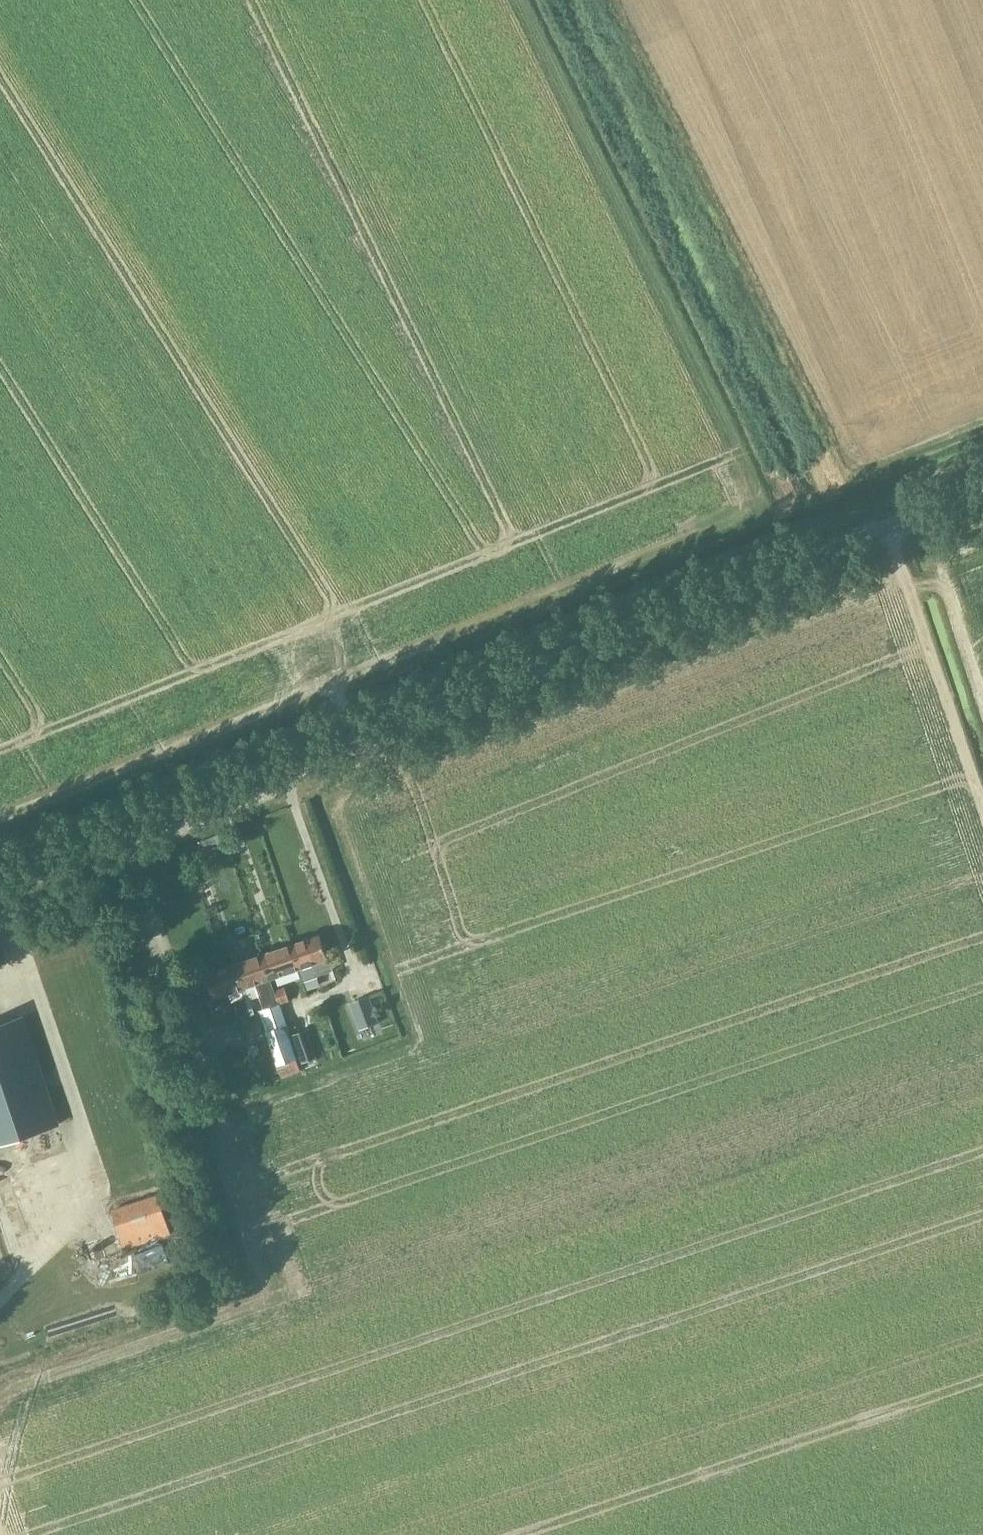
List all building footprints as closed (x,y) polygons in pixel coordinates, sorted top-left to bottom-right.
[(298,969),(298,970),(302,982),(317,977),(316,971),(331,966),(328,958),(327,958),(319,936),(290,946),(298,969)] [(270,979),(298,970),(298,969),(290,946),(261,955),(270,979)] [(242,989),(270,979),(261,955),(233,965),(242,989)] [(212,999),(242,989),(233,965),(204,975),(212,999)] [(279,1005),(289,1002),(284,987),(274,990),(279,1005)] [(268,1009),(279,1005),(274,990),(263,994),(268,1009)] [(368,997),(349,1004),(359,1030),(377,1023),(368,997)] [(271,1060),(291,1056),(283,1015),(263,1019),(271,1060)] [(57,1125),(21,1017),(0,1024),(0,1144),(57,1125)] [(306,1030),(293,1035),(302,1062),(315,1057),(306,1030)] [(123,1251),(170,1235),(157,1195),(110,1211),(123,1251)]
